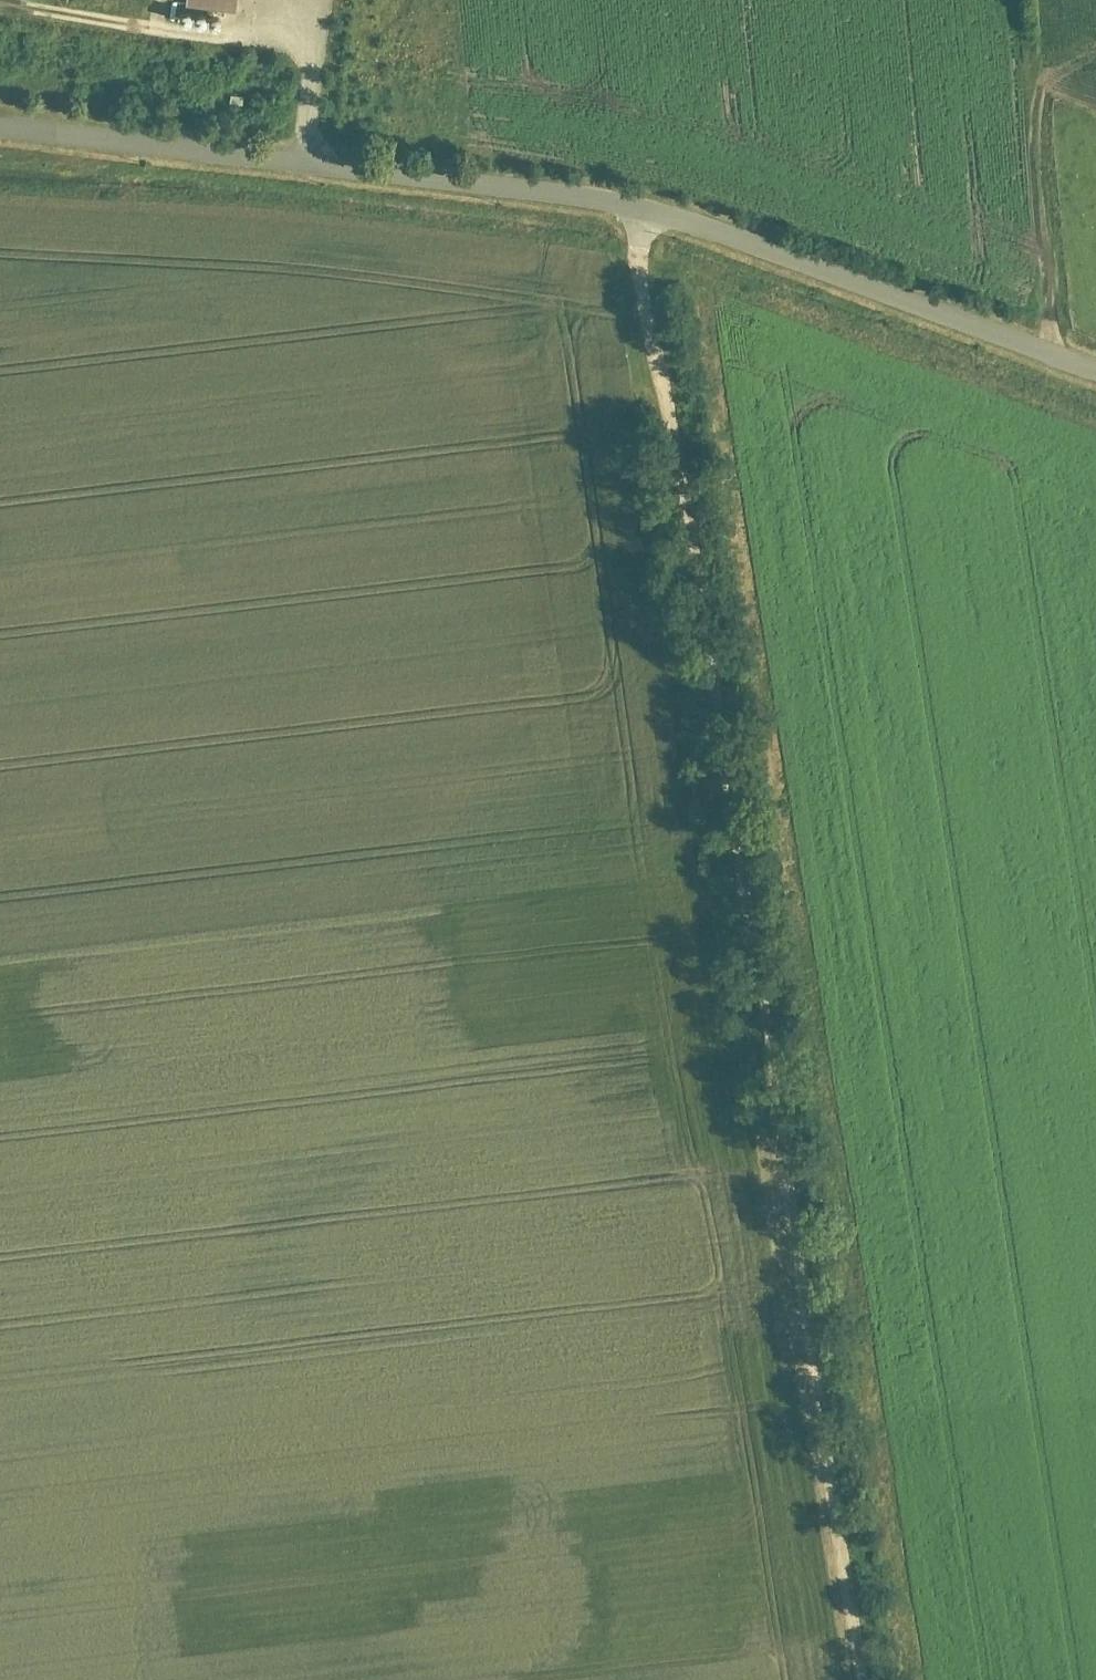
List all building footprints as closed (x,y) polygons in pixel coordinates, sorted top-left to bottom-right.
[(188,10),(239,17),(241,0),(189,0),(188,10)]
